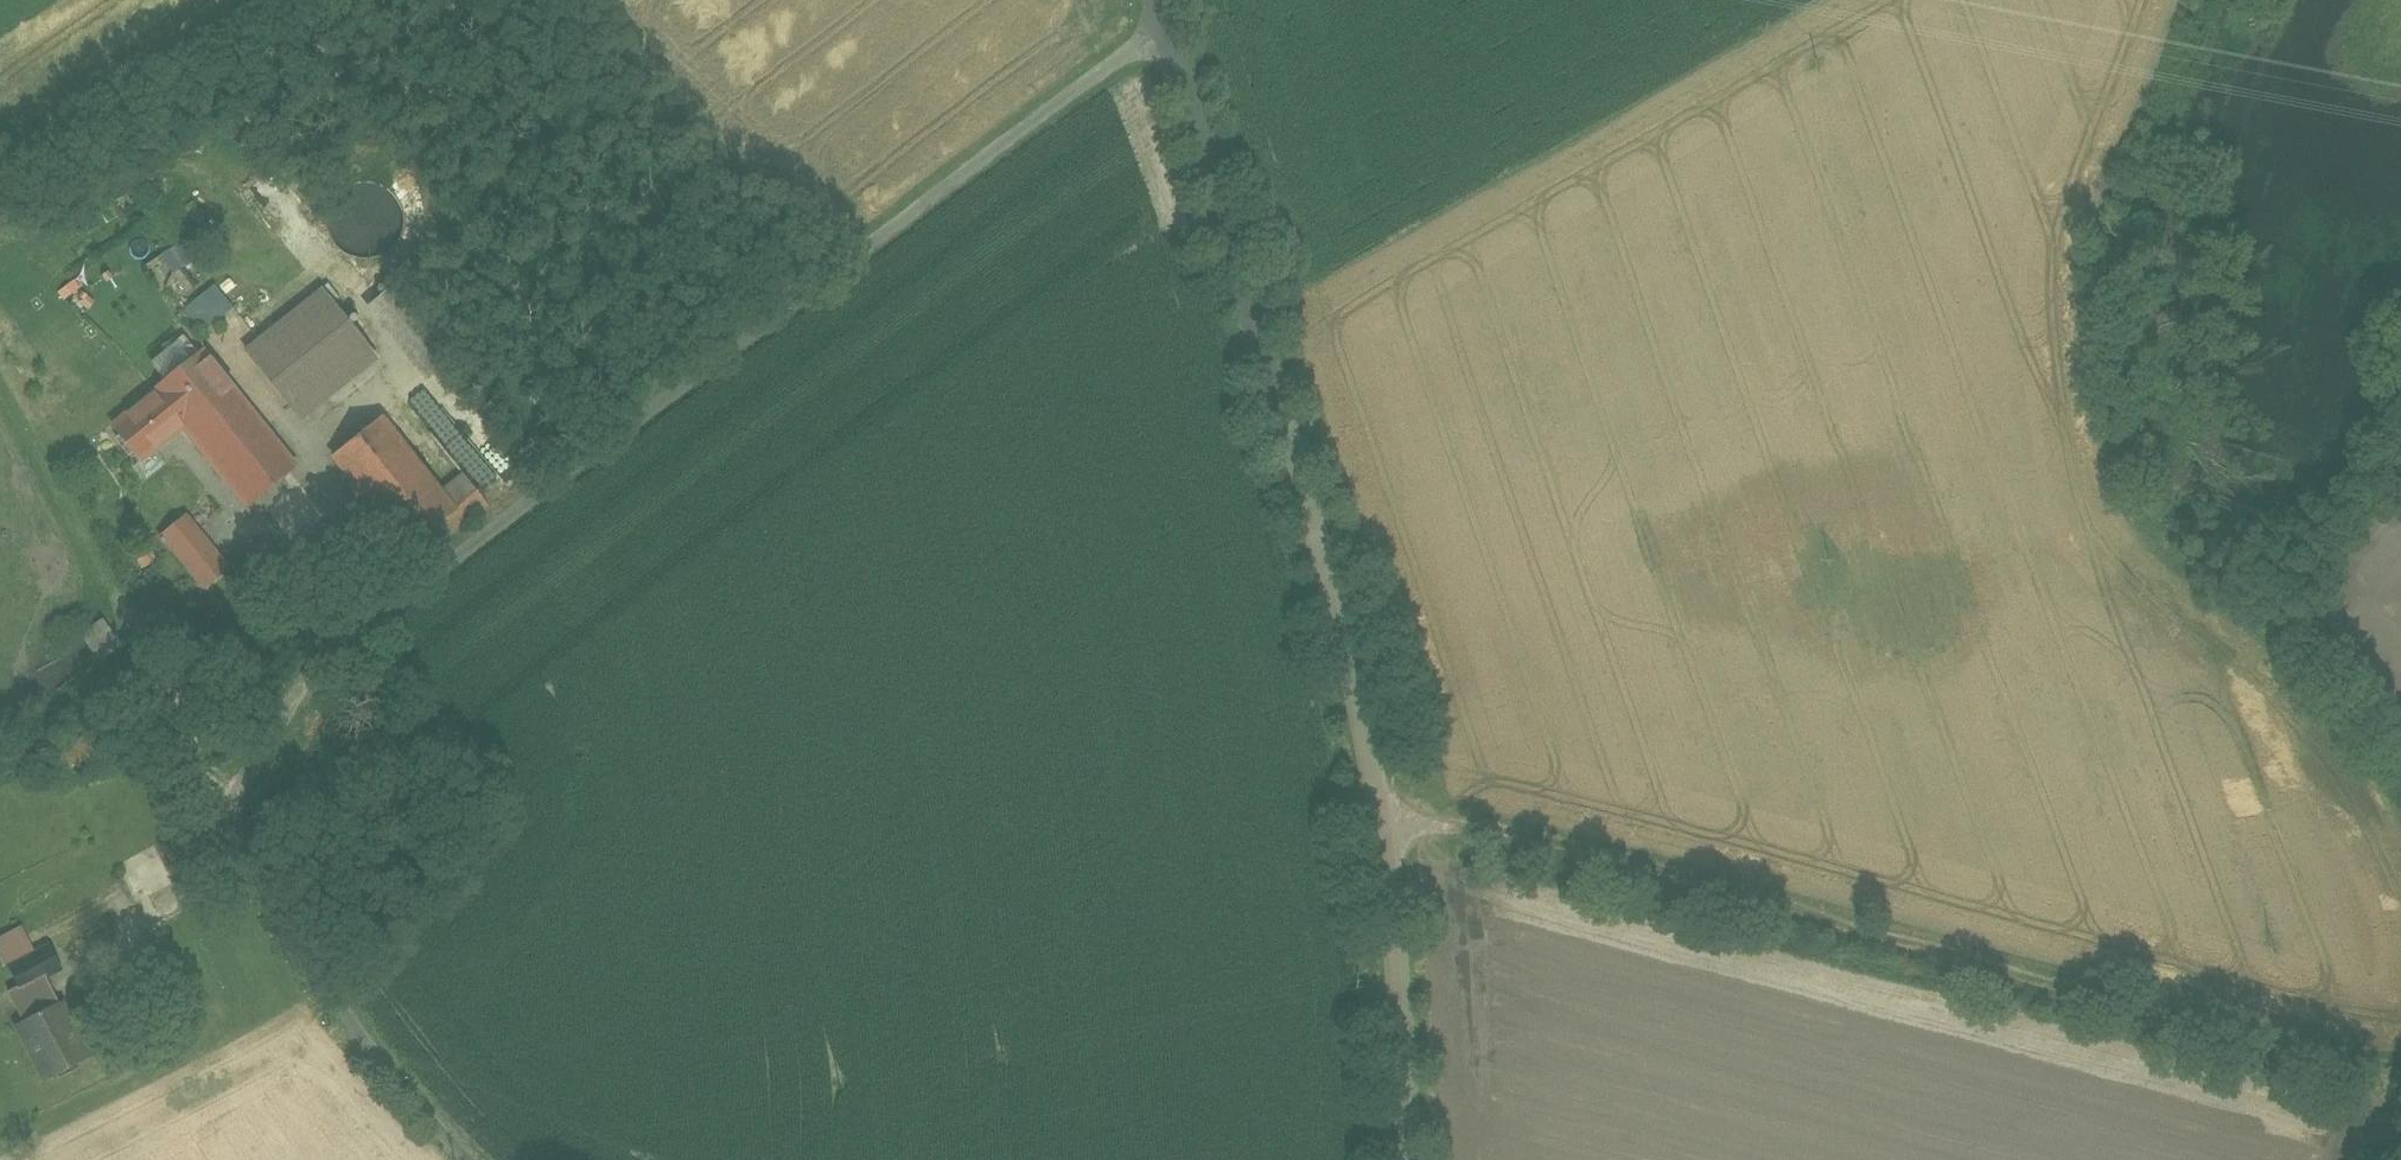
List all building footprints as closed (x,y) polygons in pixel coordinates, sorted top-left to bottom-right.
[(179,275),(204,255),(189,236),(164,256),(179,275)] [(373,307),(418,363),(444,342),(425,318),(439,307),(413,275),(373,307)] [(209,332),(239,307),(219,283),(189,308),(209,332)] [(378,360),(323,290),(244,351),(299,422),(378,360)] [(297,469),(202,349),(102,428),(136,470),(181,433),(243,511),(297,469)] [(437,493),(384,426),(336,465),(415,563),(489,504),(463,472),(437,493)] [(235,565),(189,514),(157,543),(203,593),(235,565)] [(5,958),(37,943),(28,924),(0,937),(0,947),(5,958)] [(19,975),(66,958),(59,939),(12,956),(19,975)] [(42,974),(3,992),(47,1088),(97,1065),(68,1002),(57,1007),(42,974)]
